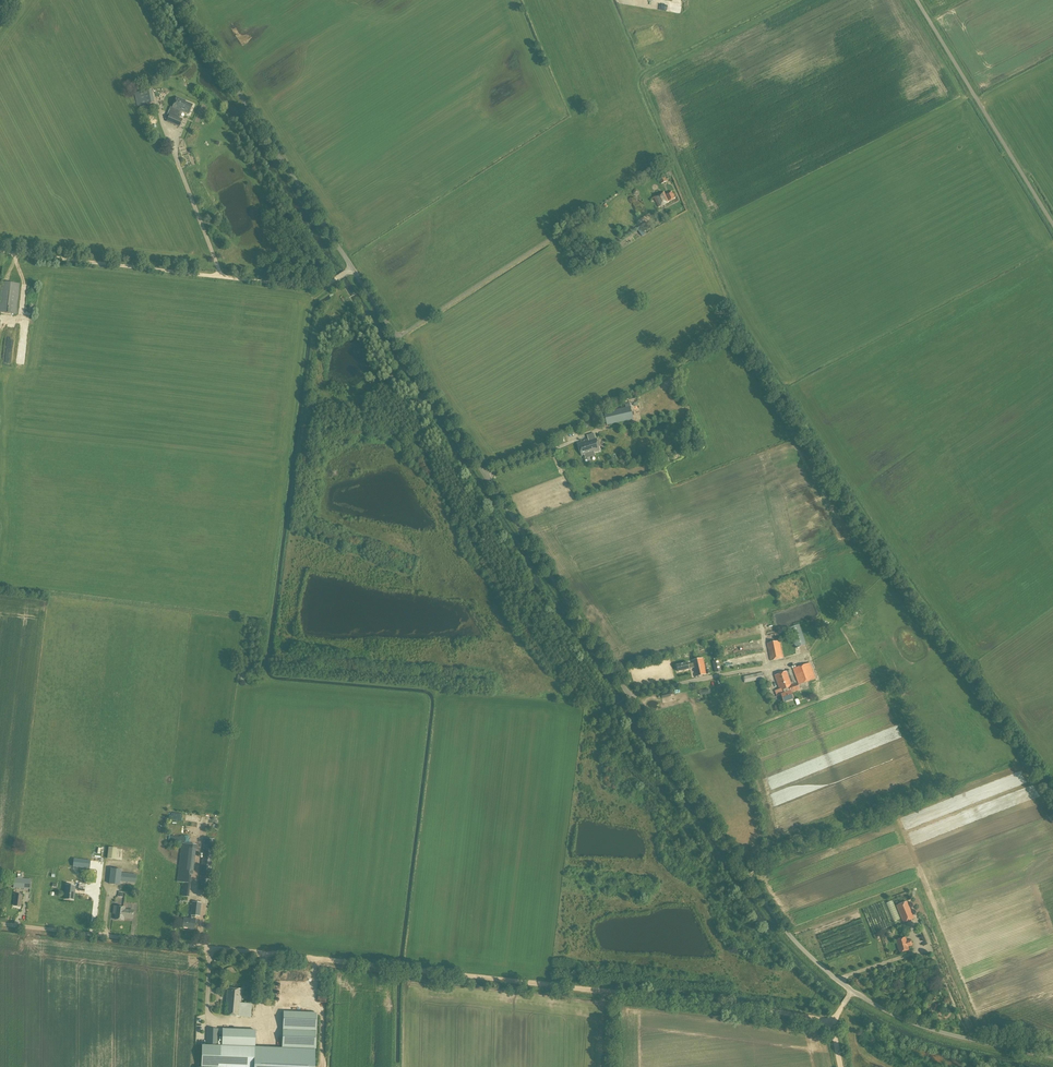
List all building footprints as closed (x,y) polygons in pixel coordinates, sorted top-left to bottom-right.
[(141,106),(148,105),(145,91),(138,93),(141,106)] [(170,113),(178,116),(180,111),(181,112),(181,111),(189,114),(193,105),(185,102),(186,101),(177,97),(172,108),(172,109),(170,113)] [(177,117),(178,116),(170,113),(170,114),(169,114),(166,122),(179,127),(183,119),(177,117)] [(661,184),(667,182),(664,174),(658,177),(661,184)] [(676,198),(672,191),(665,195),(664,192),(653,197),(659,207),(669,202),(676,198)] [(644,232),(650,227),(647,222),(640,226),(644,232)] [(19,284),(2,282),(0,297),(0,312),(16,314),(19,284)] [(607,425),(629,420),(633,419),(630,407),(604,412),(607,425)] [(593,439),(592,436),(588,437),(589,440),(578,444),(582,456),(600,450),(596,438),(593,439)] [(799,624),(789,628),(789,629),(796,647),(806,643),(799,624)] [(721,633),(723,640),(732,638),(731,631),(721,633)] [(771,661),(783,658),(779,641),(767,643),(771,661)] [(756,654),(725,661),(726,667),(758,661),(756,654)] [(705,669),(703,658),(691,661),(692,664),(689,664),(688,663),(676,665),(678,672),(690,669),(689,669),(693,668),(695,677),(710,674),(709,669),(705,669)] [(715,672),(722,671),(719,660),(712,661),(715,672)] [(799,685),(815,679),(810,663),(793,669),(799,685)] [(786,671),(775,675),(778,684),(790,680),(791,683),(795,682),(790,670),(787,671),(786,671)] [(744,683),(764,678),(763,673),(743,677),(744,683)] [(790,680),(778,684),(780,691),(781,691),(782,694),(781,695),(784,702),(793,699),(791,693),(799,690),(797,683),(792,685),(790,680)] [(208,892),(215,840),(205,838),(198,890),(208,892)] [(192,875),(196,845),(182,844),(177,882),(184,882),(182,895),(189,896),(191,874),(192,875)] [(115,859),(117,848),(108,847),(107,858),(115,859)] [(91,861),(74,859),(73,867),(90,869),(91,861)] [(135,883),(136,875),(121,873),(122,870),(111,869),(109,884),(120,886),(120,882),(135,883)] [(29,892),(30,880),(23,879),(24,879),(14,878),(13,884),(16,884),(16,886),(23,887),(25,888),(24,889),(27,889),(27,892),(29,892)] [(66,885),(64,899),(73,900),(75,889),(75,886),(66,885)] [(199,916),(201,903),(192,902),(191,914),(191,918),(190,917),(190,918),(184,918),(182,927),(190,928),(190,929),(194,929),(195,919),(194,919),(195,916),(199,916)] [(906,902),(896,906),(903,922),(913,918),(906,902)] [(122,913),(123,907),(116,906),(114,906),(113,914),(115,914),(115,915),(115,919),(123,920),(124,918),(123,918),(124,915),(121,915),(122,912),(122,913)] [(123,918),(124,918),(132,919),(133,911),(125,910),(125,907),(123,907),(122,913),(122,912),(121,915),(124,915),(123,918)] [(911,940),(906,941),(905,938),(896,940),(900,953),(909,950),(908,946),(912,945),(911,940)] [(239,1017),(240,1003),(242,989),(227,988),(225,1015),(239,1017)] [(240,1003),(239,1017),(250,1018),(252,1004),(240,1003)] [(315,1048),(316,1012),(283,1011),(282,1047),(315,1048)] [(219,1032),(220,1029),(207,1029),(206,1044),(218,1045),(218,1032),(219,1032)] [(255,1046),(255,1030),(223,1029),(222,1046),(255,1046)] [(255,1047),(202,1045),(201,1066),(254,1066),(254,1063),(255,1047)] [(255,1047),(254,1063),(254,1066),(314,1066),(315,1050),(255,1047)]
